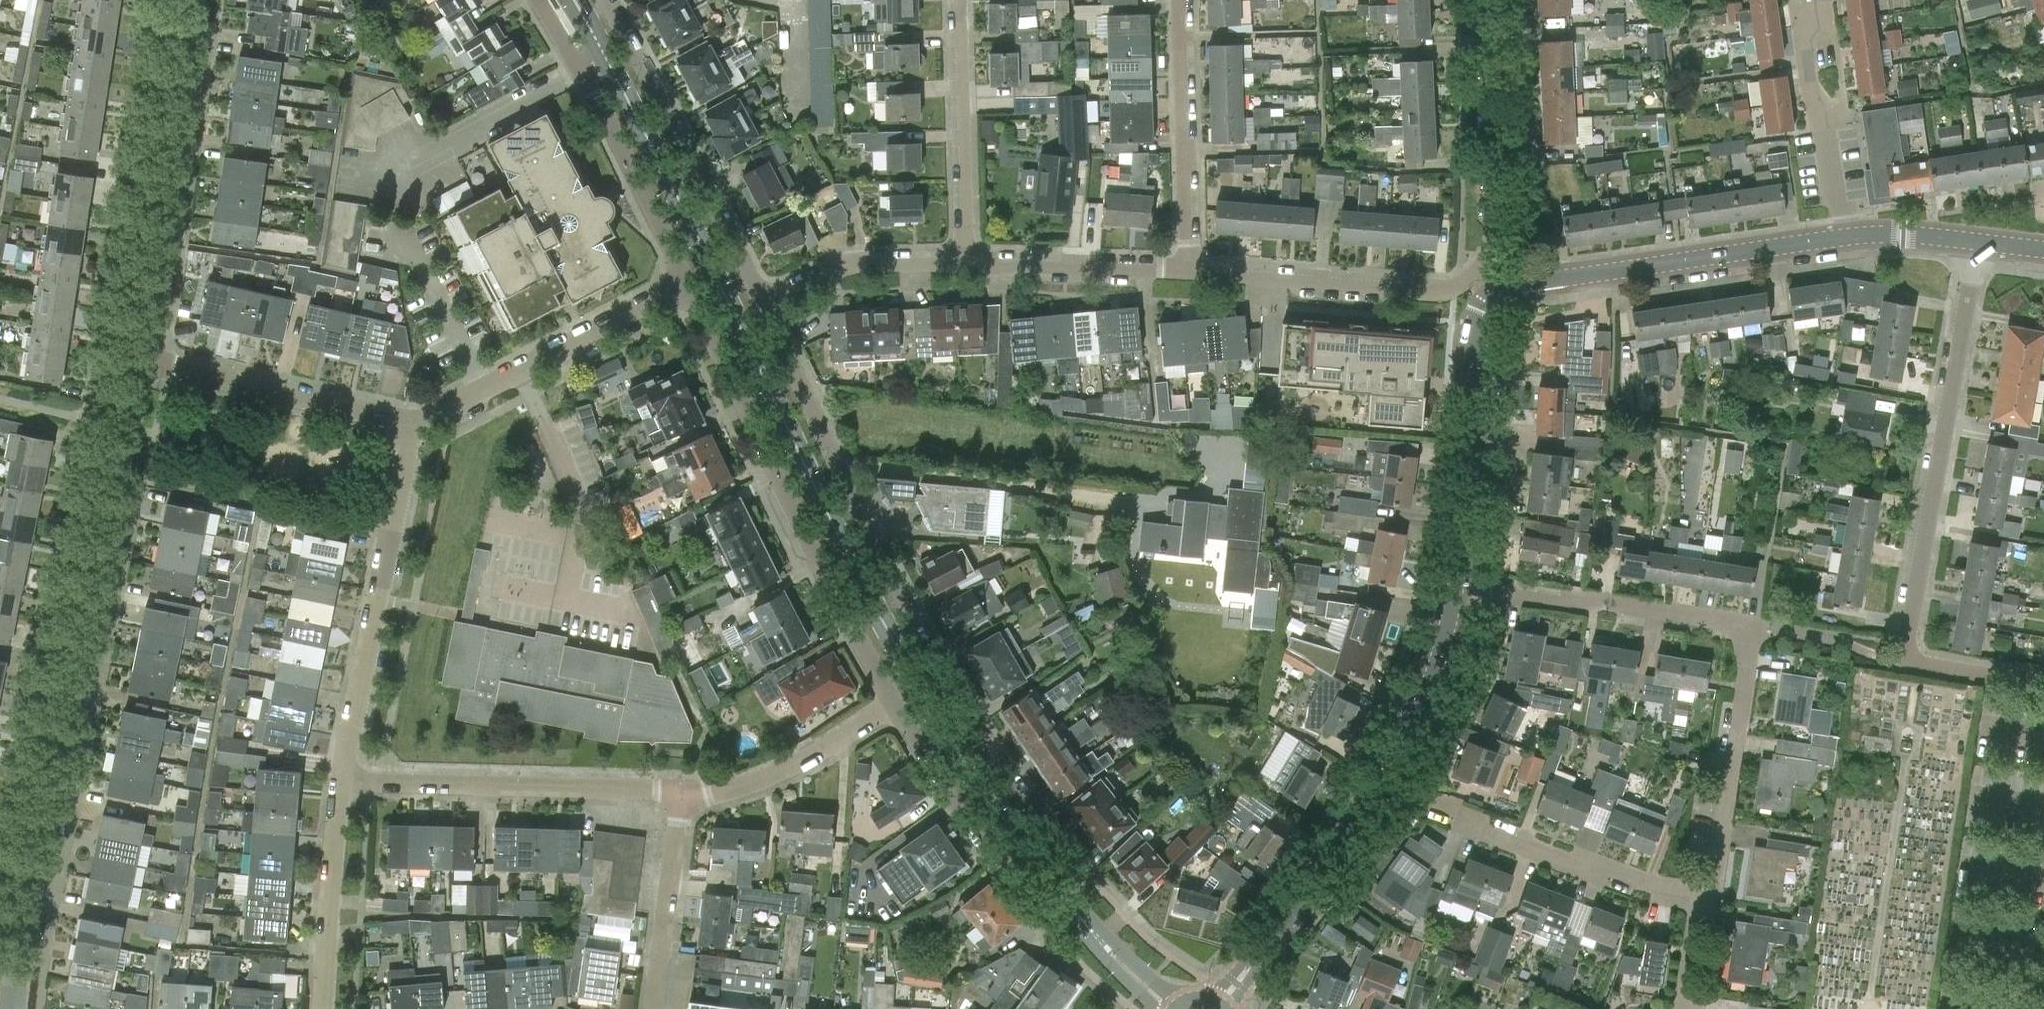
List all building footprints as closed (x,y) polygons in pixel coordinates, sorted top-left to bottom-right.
[(26,12),(35,14),(38,0),(28,0),(26,12)] [(85,0),(81,26),(116,31),(120,5),(85,0)] [(247,8),(252,9),(271,12),(272,8),(289,11),(289,10),(288,10),(290,0),(249,0),(247,8)] [(437,2),(445,16),(434,22),(443,36),(433,42),(435,46),(445,40),(446,41),(475,24),(467,13),(485,3),(483,0),(440,0),(437,2)] [(655,19),(660,28),(707,2),(707,1),(709,0),(686,0),(685,0),(658,0),(648,5),(650,9),(648,10),(653,20),(655,19)] [(872,2),(873,2),(874,21),(889,21),(889,22),(917,21),(917,0),(871,0),(872,2)] [(1015,15),(1035,15),(1035,8),(1054,8),(1054,18),(1069,17),(1068,0),(1013,0),(1013,4),(989,4),(989,31),(1016,31),(1015,15)] [(1238,0),(1207,1),(1207,26),(1239,25),(1238,0)] [(1279,8),(1278,0),(1249,0),(1250,8),(1279,8)] [(1397,12),(1428,11),(1428,0),(1396,0),(1397,12)] [(1539,15),(1569,14),(1568,0),(1538,0),(1539,15)] [(1582,0),(1571,0),(1571,9),(1582,10),(1582,0)] [(1751,10),(1776,6),(1775,0),(1749,0),(1751,10)] [(1873,17),(1871,0),(1846,0),(1849,20),(1873,17)] [(2002,10),(1999,0),(1968,0),(1972,18),(2002,10)] [(2012,1),(2013,8),(2025,6),(2024,0),(2016,0),(2012,1)] [(2034,10),(2043,7),(2043,0),(2032,0),(2034,10)] [(52,3),(44,2),(40,19),(49,20),(52,3)] [(667,46),(669,45),(671,49),(702,32),(695,20),(712,11),(707,2),(660,28),(664,35),(662,37),(667,46)] [(1740,2),(1726,4),(1727,13),(1741,11),(1740,2)] [(342,10),(348,20),(359,13),(352,3),(342,10)] [(830,16),(830,4),(808,5),(809,17),(830,16)] [(1754,35),(1779,31),(1776,6),(1751,10),(1741,11),(1727,13),(1728,22),(1739,21),(1741,36),(1754,34),(1754,35)] [(2034,10),(2038,25),(2043,24),(2043,25),(2043,7),(2034,10)] [(308,29),(290,26),(293,11),(289,10),(289,11),(272,8),(271,12),(252,9),(248,30),(266,33),(264,48),(304,56),(308,29)] [(1429,35),(1428,11),(1397,12),(1398,37),(1429,35)] [(22,30),(32,32),(35,14),(26,12),(22,30)] [(1108,37),(1150,36),(1150,13),(1107,15),(1108,37)] [(1386,13),(1369,13),(1369,23),(1387,22),(1386,13)] [(1623,14),(1605,14),(1605,26),(1623,25),(1623,14)] [(1726,24),(1724,14),(1714,15),(1715,25),(1726,24)] [(831,29),(830,16),(809,17),(809,29),(831,29)] [(1849,20),(1852,45),(1877,41),(1873,17),(1849,20)] [(37,38),(45,39),(49,20),(40,19),(37,38)] [(1085,37),(1085,20),(1074,20),(1075,38),(1085,37)] [(1663,34),(1677,33),(1675,20),(1661,21),(1663,34)] [(480,66),(480,65),(494,57),(492,54),(510,44),(509,44),(498,24),(481,34),(475,24),(446,41),(456,57),(466,50),(476,68),(480,66)] [(1624,37),(1623,25),(1605,26),(1606,37),(1624,37)] [(77,51),(112,56),(116,31),(81,26),(77,51)] [(831,41),(831,29),(809,29),(809,41),(831,41)] [(1884,31),(1886,40),(1901,38),(1900,29),(1884,31)] [(1779,31),(1754,35),(1759,70),(1773,68),(1772,58),(1783,57),(1779,31)] [(897,44),(897,32),(853,33),(854,52),(872,52),(872,70),(885,69),(918,69),(918,67),(922,67),(924,64),(924,56),(921,53),(918,53),(917,44),(897,44)] [(1150,36),(1108,37),(1108,58),(1151,57),(1150,36)] [(1856,69),(1880,66),(1878,50),(1902,47),(1901,38),(1886,40),(1877,41),(1852,45),(1856,69)] [(1541,67),(1571,66),(1570,40),(1540,41),(1541,67)] [(475,110),(525,83),(518,71),(528,65),(514,41),(509,44),(510,44),(492,54),(494,57),(480,65),(480,66),(481,66),(490,81),(467,95),(475,110)] [(831,53),(831,41),(809,41),(810,53),(831,53)] [(1015,54),(990,54),(991,84),(1013,84),(1017,84),(1017,82),(1029,82),(1029,62),(1044,62),(1058,61),(1058,41),(1043,41),(1038,41),(1015,42),(1015,54)] [(1088,41),(1075,42),(1075,58),(1088,58),(1088,41)] [(1961,53),(1959,42),(1945,45),(1947,56),(1961,53)] [(682,74),(684,73),(688,81),(738,54),(737,53),(739,52),(735,43),(713,54),(707,43),(677,59),(679,63),(677,64),(682,74)] [(29,46),(19,44),(16,62),(26,65),(29,46)] [(361,56),(376,58),(377,46),(363,44),(361,56)] [(1663,44),(1647,45),(1648,61),(1664,60),(1663,44)] [(1208,46),(1209,70),(1240,70),(1252,69),(1269,69),(1269,59),(1240,60),(1240,45),(1208,46)] [(749,48),(738,54),(688,81),(693,89),(691,90),(696,100),(698,99),(700,102),(744,79),(737,67),(754,58),(753,56),(749,49),(749,48)] [(1623,64),(1640,63),(1639,50),(1623,51),(1623,64)] [(42,53),(34,51),(31,69),(39,70),(42,53)] [(73,76),(108,81),(112,56),(77,51),(73,76)] [(831,65),(831,53),(810,53),(810,65),(831,65)] [(236,77),(278,84),(282,62),(240,55),(236,77)] [(303,59),(289,57),(287,65),(301,67),(303,59)] [(1151,57),(1108,58),(1109,79),(1151,78),(1151,57)] [(1953,57),(1948,59),(1947,65),(1950,70),(1955,72),(1960,69),(1962,63),(1959,58),(1953,57)] [(1083,79),(1086,79),(1086,68),(1089,68),(1088,58),(1075,58),(1075,79),(1083,79)] [(1400,85),(1432,84),(1431,59),(1399,60),(1400,85)] [(1732,62),(1734,72),(1745,70),(1744,60),(1732,62)] [(13,81),(22,83),(26,65),(16,62),(13,81)] [(832,77),(831,65),(810,65),(810,77),(832,77)] [(1571,66),(1541,67),(1542,93),(1572,91),(1582,90),(1582,65),(1571,66)] [(1880,66),(1856,69),(1859,95),(1870,93),(1871,103),(1885,101),(1884,92),(1880,66)] [(340,145),(375,150),(377,135),(410,116),(403,103),(414,96),(405,80),(352,68),(340,145)] [(27,88),(35,90),(39,70),(31,69),(27,88)] [(1269,77),(1269,69),(1252,69),(1252,78),(1269,77)] [(1210,94),(1241,94),(1240,70),(1209,70),(1210,94)] [(1762,107),(1789,103),(1785,75),(1758,79),(1762,107)] [(69,101),(104,107),(108,81),(73,76),(69,101)] [(233,98),(275,105),(278,84),(236,77),(233,98)] [(832,89),(832,77),(810,77),(810,89),(832,89)] [(1151,78),(1109,79),(1109,100),(1152,99),(1151,78)] [(1388,78),(1372,79),(1372,86),(1389,86),(1388,78)] [(1075,90),(1083,89),(1083,79),(1075,79),(1075,90)] [(1626,79),(1608,79),(1608,90),(1626,90),(1626,79)] [(1898,97),(1918,94),(1915,79),(1896,81),(1898,97)] [(1070,81),(1048,82),(1049,96),(1071,95),(1070,81)] [(919,118),(918,94),(899,94),(899,82),(875,82),(876,102),(886,101),(886,119),(919,118)] [(1401,86),(1389,87),(1389,96),(1401,95),(1401,109),(1433,108),(1432,84),(1400,85),(1401,86)] [(1373,97),(1389,96),(1389,87),(1389,86),(1372,86),(1373,97)] [(718,135),(748,119),(742,107),(759,98),(753,88),(706,113),(717,134),(718,135)] [(832,101),(832,89),(810,89),(811,102),(832,101)] [(1627,100),(1626,90),(1608,90),(1609,101),(1627,100)] [(1572,91),(1542,93),(1543,118),(1573,117),(1572,91)] [(338,113),(341,94),(329,92),(326,112),(338,114),(338,113)] [(10,94),(6,113),(15,114),(19,96),(10,94)] [(1241,94),(1210,94),(1210,118),(1242,117),(1241,94)] [(1040,154),(1035,209),(1071,212),(1076,160),(1085,160),(1085,113),(1085,101),(1085,96),(1040,96),(1017,97),(1017,110),(1059,110),(1059,156),(1040,154)] [(230,119),(284,127),(285,118),(274,116),(275,105),(233,98),(230,119)] [(1152,99),(1109,100),(1110,121),(1152,120),(1152,99)] [(1747,99),(1732,101),(1732,103),(1724,104),(1725,110),(1733,109),(1733,111),(1748,109),(1747,99)] [(29,122),(33,103),(24,101),(21,120),(29,122)] [(65,127),(100,132),(104,107),(69,101),(65,127)] [(833,113),(832,101),(811,102),(811,114),(833,113)] [(1094,113),(1093,101),(1085,101),(1085,113),(1094,113)] [(1789,103),(1762,107),(1766,134),(1793,130),(1789,103)] [(1934,190),(1929,160),(1904,164),(1902,151),(1901,151),(1897,122),(1923,118),(1920,103),(1895,107),(1861,112),(1875,198),(1933,189),(1934,190)] [(1270,108),(1252,108),(1253,117),(1270,117),(1270,108)] [(1402,126),(1391,127),(1391,134),(1402,133),(1434,132),(1433,108),(1401,109),(1402,126)] [(1734,120),(1749,118),(1748,109),(1733,111),(1734,120)] [(338,114),(326,112),(319,111),(317,124),(337,128),(339,113),(338,113),(338,114)] [(547,113),(523,125),(516,123),(514,130),(489,143),(503,170),(504,169),(509,178),(508,179),(515,194),(569,295),(572,303),(590,293),(591,293),(598,296),(600,288),(623,276),(609,249),(607,250),(603,241),(615,235),(607,220),(612,216),(614,210),(613,204),(611,199),(606,195),(600,193),(594,195),(588,183),(583,186),(578,177),(580,176),(566,149),(564,150),(559,141),(561,140),(547,113)] [(833,125),(833,113),(811,114),(812,126),(833,125)] [(1637,114),(1637,115),(1613,116),(1613,126),(1657,125),(1657,113),(1637,114)] [(1316,131),(1315,115),(1303,115),(1303,131),(1316,131)] [(1242,117),(1210,118),(1211,143),(1242,142),(1242,117)] [(1253,126),(1271,125),(1270,117),(1253,117),(1253,126)] [(1573,117),(1543,118),(1544,144),(1575,143),(1573,117)] [(997,118),(982,118),(983,140),(998,140),(997,118)] [(2026,176),(2026,175),(2022,145),(2010,147),(2006,118),(1994,120),(2003,179),(2026,176)] [(284,127),(230,119),(227,141),(279,148),(282,127),(283,128),(284,127)] [(748,119),(718,135),(717,134),(713,136),(725,158),(770,133),(765,122),(753,128),(748,119)] [(1153,142),(1152,120),(1110,121),(1111,142),(1104,142),(1105,154),(1133,153),(1134,153),(1134,143),(1153,142)] [(2003,179),(1994,120),(1984,121),(1988,150),(1976,152),(1981,183),(2003,179)] [(1959,125),(1937,128),(1940,147),(1961,144),(1959,125)] [(100,132),(65,127),(61,152),(96,158),(100,132)] [(1295,128),(1256,129),(1257,145),(1296,144),(1296,137),(1295,128)] [(919,143),(900,144),(899,131),(864,132),(851,132),(851,143),(864,143),(864,151),(874,151),(875,167),(878,170),(920,169),(919,143)] [(1434,132),(1402,133),(1403,143),(1403,158),(1435,157),(1434,132)] [(336,135),(320,133),(317,150),(311,149),(308,163),(331,166),(336,135)] [(1375,144),(1392,144),(1391,134),(1374,134),(1375,144)] [(0,136),(0,149),(7,150),(10,138),(0,136)] [(1710,157),(1746,152),(1745,145),(1744,140),(1708,145),(1710,157)] [(784,164),(788,162),(777,142),(750,157),(757,168),(743,175),(749,187),(743,190),(751,205),(757,202),(760,207),(797,188),(784,164)] [(2026,176),(2027,176),(2027,174),(2043,172),(2043,143),(2023,146),(2023,145),(2022,145),(2026,175),(2026,176)] [(42,148),(16,144),(14,156),(40,160),(42,148)] [(1602,156),(1602,145),(1592,146),(1584,146),(1584,157),(1602,156)] [(1769,165),(1788,164),(1788,149),(1768,150),(1769,165)] [(1956,187),(1981,183),(1976,152),(1951,156),(1956,187)] [(1130,181),(1129,195),(1126,225),(1150,227),(1154,186),(1145,185),(1147,165),(1159,165),(1158,153),(1134,153),(1133,153),(1132,165),(1131,165),(1130,181)] [(14,156),(12,168),(38,173),(40,160),(14,156)] [(221,178),(263,184),(267,163),(224,156),(221,178)] [(1929,160),(1934,190),(1956,187),(1951,156),(1929,159),(1930,160),(1929,160)] [(1243,176),(1242,157),(1234,157),(1234,161),(1216,161),(1217,175),(1234,175),(1234,176),(1243,176)] [(1251,157),(1242,157),(1243,176),(1251,175),(1251,167),(1268,167),(1268,158),(1251,158),(1251,157)] [(1621,159),(1585,165),(1587,176),(1622,170),(1621,159)] [(315,176),(313,191),(327,193),(331,166),(308,163),(307,175),(315,176)] [(1119,164),(1118,180),(1130,181),(1131,165),(1119,164)] [(1329,180),(1330,170),(1317,169),(1316,178),(1329,180)] [(1330,170),(1329,180),(1343,181),(1343,171),(1330,170)] [(1790,182),(1780,184),(1778,171),(1770,173),(1772,185),(1757,187),(1762,217),(1786,213),(1784,202),(1792,200),(1790,182)] [(54,199),(89,204),(93,178),(58,173),(54,199)] [(1407,188),(1406,174),(1398,174),(1398,188),(1407,188)] [(1406,174),(1407,188),(1415,187),(1415,174),(1406,174)] [(1360,175),(1358,200),(1366,200),(1367,184),(1368,175),(1360,175)] [(1739,177),(1731,179),(1737,221),(1762,217),(1757,187),(1741,190),(1739,177)] [(218,199),(260,205),(263,184),(221,178),(218,199)] [(1282,178),(1281,194),(1290,194),(1291,178),(1282,178)] [(1290,194),(1299,195),(1300,179),(1291,178),(1290,194)] [(1737,221),(1731,179),(1723,180),(1725,192),(1710,194),(1714,224),(1737,221)] [(456,204),(474,195),(467,181),(449,190),(432,199),(437,210),(439,213),(446,209),(456,204)] [(920,195),(913,196),(913,181),(892,182),(892,196),(889,196),(889,208),(878,209),(879,226),(894,226),(893,221),(921,220),(920,195)] [(832,184),(841,202),(845,211),(857,205),(847,183),(832,184)] [(1366,200),(1375,201),(1377,185),(1367,184),(1366,200)] [(1678,218),(1689,217),(1690,228),(1714,224),(1710,194),(1693,197),(1692,185),(1683,186),(1685,197),(1675,199),(1678,218)] [(569,295),(515,194),(506,199),(500,187),(448,215),(509,331),(561,304),(559,300),(569,295)] [(1660,221),(1672,219),(1669,200),(1657,201),(1656,190),(1648,192),(1649,204),(1634,206),(1638,236),(1662,232),(1660,221)] [(11,212),(15,193),(7,192),(4,210),(11,212)] [(1126,225),(1129,195),(1104,192),(1102,223),(1126,225)] [(1265,205),(1262,236),(1286,238),(1289,207),(1290,194),(1281,194),(1280,206),(1265,205)] [(1615,196),(1608,197),(1615,239),(1638,236),(1634,206),(1617,209),(1615,196)] [(326,199),(315,197),(312,213),(323,215),(326,199)] [(1615,239),(1608,197),(1600,199),(1602,211),(1586,214),(1591,243),(1615,239)] [(51,224),(85,229),(89,204),(54,199),(51,224)] [(215,220),(257,226),(260,205),(218,199),(215,220)] [(357,275),(358,262),(367,205),(331,199),(322,269),(357,275)] [(1340,211),(1337,242),(1362,244),(1365,213),(1366,200),(1358,200),(1357,212),(1340,211)] [(1238,234),(1241,203),(1217,201),(1214,232),(1238,234)] [(847,214),(845,211),(841,202),(823,211),(834,233),(846,230),(847,214)] [(1262,236),(1265,205),(1241,203),(1238,234),(1262,236)] [(1562,217),(1552,218),(1555,237),(1565,235),(1567,247),(1591,243),(1586,214),(1571,216),(1569,203),(1560,204),(1562,217)] [(1289,207),(1286,238),(1311,240),(1313,209),(1298,208),(1289,207)] [(766,241),(769,242),(774,252),(780,249),(781,252),(804,242),(807,248),(819,243),(804,210),(763,229),(765,233),(762,234),(766,241)] [(309,234),(320,235),(323,215),(312,213),(309,234)] [(1365,213),(1362,244),(1386,246),(1389,215),(1374,214),(1365,213)] [(1410,248),(1412,217),(1389,215),(1386,246),(1410,248)] [(1412,217),(1410,248),(1435,250),(1437,219),(1412,217)] [(257,226),(215,220),(212,241),(254,247),(257,226)] [(1,223),(0,229),(0,242),(6,243),(9,225),(1,223)] [(47,249),(82,254),(85,229),(51,224),(47,249)] [(307,245),(318,247),(320,235),(309,234),(307,245)] [(43,274),(78,280),(82,254),(47,249),(43,274)] [(221,327),(231,286),(230,286),(234,268),(235,268),(238,256),(218,253),(216,265),(223,266),(219,283),(210,281),(200,323),(221,327)] [(238,256),(235,268),(252,271),(253,258),(238,256)] [(274,263),(258,260),(255,272),(271,276),(274,263)] [(362,262),(362,263),(360,273),(367,275),(366,282),(379,285),(380,278),(383,268),(383,267),(362,262)] [(309,271),(309,267),(289,264),(286,275),(294,277),(291,292),(303,294),(309,271)] [(380,278),(398,282),(396,271),(383,268),(380,278)] [(314,297),(317,284),(335,288),(337,277),(309,271),(303,294),(314,297)] [(39,300),(74,305),(78,280),(43,274),(39,300)] [(355,292),(358,281),(337,277),(335,288),(355,292)] [(1843,301),(1839,278),(1839,279),(1839,282),(1814,286),(1818,316),(1844,312),(1843,301)] [(1841,278),(1839,278),(1843,301),(1859,304),(1870,306),(1872,293),(1886,296),(1887,289),(1887,286),(1873,283),(1873,285),(1841,279),(1841,278)] [(242,332),(251,290),(231,286),(221,327),(242,332)] [(294,300),(283,298),(285,289),(274,286),(273,290),(263,337),(284,342),(294,300)] [(1818,326),(1817,316),(1818,316),(1814,286),(1788,290),(1794,329),(1818,326)] [(251,290),(242,332),(263,337),(273,290),(265,288),(264,293),(251,290)] [(1770,320),(1766,293),(1738,297),(1742,324),(1770,320)] [(1886,296),(1872,293),(1870,306),(1869,311),(1881,313),(1879,325),(1908,331),(1913,306),(1885,301),(1886,296)] [(1712,301),(1716,328),(1742,324),(1738,297),(1712,301)] [(35,325),(70,330),(74,305),(39,300),(35,325)] [(383,321),(387,303),(375,301),(373,311),(362,360),(368,362),(367,367),(380,370),(381,364),(384,365),(384,364),(409,370),(412,360),(406,327),(393,323),(383,321)] [(1689,332),(1716,328),(1712,301),(1685,305),(1689,332)] [(955,304),(958,356),(998,354),(998,331),(999,305),(969,306),(969,303),(955,304)] [(321,351),(330,308),(309,304),(299,346),(321,351)] [(958,356),(955,304),(941,304),(941,308),(913,310),(916,358),(958,356)] [(1659,309),(1663,336),(1676,334),(1677,343),(1691,341),(1689,332),(1685,305),(1659,309)] [(1115,309),(1120,363),(1132,361),(1132,362),(1142,361),(1137,307),(1115,309)] [(341,355),(351,313),(330,308),(321,351),(341,355)] [(916,358),(913,310),(885,311),(885,308),(871,309),(874,360),(916,358)] [(351,313),(341,355),(362,360),(373,311),(362,309),(360,315),(351,313)] [(874,360),(871,309),(857,309),(857,312),(829,314),(832,363),(874,360)] [(1120,363),(1115,309),(1094,311),(1098,353),(1099,365),(1120,363)] [(1663,336),(1659,309),(1631,313),(1635,340),(1663,336)] [(1073,313),(1077,355),(1098,353),(1094,311),(1073,313)] [(1052,315),(1056,357),(1057,357),(1059,376),(1078,374),(1077,355),(1073,313),(1052,315)] [(1031,317),(1035,359),(1056,357),(1052,315),(1031,317)] [(1222,317),(1227,373),(1239,372),(1238,358),(1248,357),(1244,315),(1222,317)] [(1010,332),(998,331),(998,354),(997,405),(1011,406),(1012,367),(1013,361),(1035,359),(1031,317),(1009,319),(1010,332)] [(1201,319),(1205,361),(1213,361),(1215,374),(1227,373),(1222,317),(1201,319)] [(1201,319),(1180,321),(1184,363),(1185,375),(1206,373),(1205,361),(1201,319)] [(1842,319),(1838,338),(1850,340),(1853,321),(1842,319)] [(1565,323),(1565,331),(1543,330),(1541,361),(1563,363),(1562,374),(1568,375),(1603,377),(1608,377),(1609,351),(1593,350),(1592,358),(1581,357),(1583,320),(1565,323)] [(1157,323),(1162,365),(1163,372),(1165,371),(1166,378),(1185,376),(1185,375),(1184,363),(1180,321),(1157,323)] [(1365,424),(1420,429),(1428,335),(1281,322),(1276,385),(1368,392),(1365,424)] [(2013,327),(2008,327),(2004,350),(2039,356),(2043,333),(2024,330),(2025,326),(2013,324),(2013,327)] [(31,350),(66,355),(70,330),(35,325),(31,350)] [(1903,358),(1908,331),(1879,325),(1874,353),(1903,358)] [(1773,336),(1772,333),(1761,335),(1764,350),(1774,349),(1774,350),(1775,350),(1773,336)] [(1775,350),(1786,349),(1783,334),(1773,336),(1775,350)] [(1718,341),(1720,356),(1729,354),(1727,340),(1718,341)] [(1711,357),(1720,356),(1718,341),(1709,343),(1711,357)] [(1677,363),(1674,348),(1665,349),(1668,374),(1676,374),(1676,363),(1677,363)] [(1658,367),(1658,374),(1668,374),(1665,349),(1643,353),(1643,369),(1658,367)] [(66,355),(31,350),(27,376),(62,381),(66,355)] [(2039,356),(2004,350),(2000,372),(2035,379),(2039,356)] [(1903,358),(1874,353),(1869,377),(1839,371),(1837,381),(1872,387),(1874,377),(1899,382),(1903,358)] [(595,392),(633,382),(629,365),(623,367),(620,356),(588,365),(595,392)] [(1830,369),(1797,363),(1796,356),(1787,357),(1788,367),(1789,373),(1828,380),(1830,369)] [(1722,384),(1732,386),(1734,372),(1724,370),(1722,384)] [(628,391),(642,421),(692,397),(694,397),(682,372),(659,382),(657,378),(628,391)] [(2035,379),(2000,372),(1996,395),(2031,401),(2035,379)] [(1568,375),(1567,388),(1539,386),(1538,411),(1573,413),(1575,392),(1602,393),(1603,377),(1568,375)] [(2038,421),(2043,392),(2043,379),(2040,378),(2031,420),(2038,421)] [(1149,382),(1137,384),(1139,408),(1126,409),(1125,409),(1125,417),(1126,417),(1126,418),(1153,421),(1149,382)] [(1188,406),(1169,406),(1166,382),(1154,383),(1158,422),(1170,421),(1188,421),(1188,411),(1188,406)] [(1844,409),(1838,441),(1880,449),(1887,415),(1859,410),(1862,393),(1838,388),(1835,408),(1844,409)] [(1104,412),(1104,415),(1125,417),(1125,409),(1126,409),(1124,392),(1105,394),(1102,397),(1104,412)] [(1060,395),(1060,399),(1061,409),(1062,409),(1078,412),(1077,398),(1060,395)] [(2037,438),(2039,425),(2027,423),(2031,401),(1996,395),(1992,418),(2010,421),(2008,433),(2037,438)] [(692,397),(642,421),(653,445),(703,422),(692,397)] [(1085,399),(1086,413),(1104,412),(1102,397),(1101,398),(1085,399)] [(1052,400),(1039,398),(1040,413),(1062,415),(1062,409),(1061,409),(1060,399),(1052,400)] [(1188,422),(1210,421),(1209,411),(1206,411),(1205,398),(1192,398),(1193,411),(1188,411),(1188,421),(1188,422)] [(597,425),(590,403),(577,408),(583,429),(597,425)] [(1231,406),(1231,409),(1233,429),(1254,429),(1255,407),(1231,406)] [(1210,421),(1210,429),(1233,429),(1231,409),(1210,410),(1210,411),(1209,411),(1210,421)] [(1536,434),(1561,436),(1565,436),(1564,446),(1569,446),(1569,447),(1598,448),(1598,437),(1572,435),(1573,413),(1538,411),(1536,434)] [(12,459),(47,466),(53,441),(11,432),(5,458),(12,459)] [(648,478),(654,489),(720,458),(709,434),(652,461),(658,474),(648,478)] [(1269,439),(1249,437),(1247,449),(1268,451),(1269,439)] [(1341,441),(1314,437),(1312,451),(1340,455),(1341,441)] [(1791,439),(1786,472),(1798,474),(1803,441),(1791,439)] [(1384,478),(1412,482),(1416,457),(1398,454),(1399,442),(1368,440),(1366,452),(1373,453),(1370,475),(1384,477),(1384,478)] [(2030,441),(2028,451),(2043,454),(2043,450),(2043,443),(2030,441)] [(1638,465),(1647,451),(1633,443),(1625,458),(1638,465)] [(1983,470),(2010,475),(2015,448),(1988,443),(1983,470)] [(1568,457),(1564,456),(1534,452),(1530,481),(1568,486),(1572,460),(1598,461),(1599,448),(1598,448),(1569,447),(1568,457)] [(1726,449),(1723,472),(1739,475),(1742,451),(1726,449)] [(636,461),(632,451),(614,460),(618,470),(636,461)] [(720,458),(654,489),(656,495),(665,491),(668,497),(691,486),(697,499),(732,482),(720,458)] [(47,466),(12,459),(7,484),(42,491),(47,466)] [(2010,475),(1983,470),(1978,496),(2006,501),(2005,502),(2034,507),(2036,497),(2017,493),(2016,496),(2007,494),(2010,475)] [(1243,488),(1264,490),(1265,477),(1244,475),(1243,488)] [(1368,487),(1382,489),(1380,502),(1409,506),(1412,482),(1384,478),(1384,477),(1370,475),(1368,487)] [(915,493),(916,480),(876,476),(887,498),(922,502),(927,513),(924,514),(931,529),(978,534),(981,504),(986,504),(987,488),(922,482),(927,494),(915,493)] [(1823,490),(1849,494),(1850,485),(1840,483),(1840,482),(1825,479),(1823,490)] [(1556,514),(1558,499),(1566,500),(1568,486),(1530,481),(1526,510),(1556,514)] [(2,509),(37,516),(42,491),(7,484),(2,509)] [(1172,526),(1143,522),(1140,548),(1159,550),(1159,551),(1201,555),(1203,536),(1227,539),(1222,590),(1253,593),(1254,587),(1268,588),(1270,565),(1268,555),(1258,554),(1264,491),(1229,487),(1227,505),(1175,500),(1172,526)] [(644,501),(653,496),(651,491),(641,495),(644,501)] [(1846,521),(1873,526),(1878,499),(1851,494),(1849,508),(1827,504),(1825,518),(1839,521),(1846,522),(1846,521)] [(1363,515),(1375,516),(1377,501),(1340,496),(1338,511),(1363,515)] [(2002,520),(2005,502),(2006,501),(1978,496),(1974,523),(2000,528),(1999,535),(2008,536),(2011,522),(2002,520)] [(719,543),(753,526),(740,498),(705,515),(711,527),(713,526),(720,540),(718,541),(719,543)] [(163,524),(205,533),(209,511),(167,503),(163,524)] [(228,505),(225,517),(253,523),(256,512),(228,505)] [(1580,507),(1579,521),(1578,523),(1589,524),(1591,509),(1580,507)] [(2,509),(0,519),(0,535),(32,541),(37,516),(2,509)] [(1782,523),(1791,524),(1793,511),(1784,509),(1782,523)] [(692,510),(672,519),(677,529),(681,528),(685,536),(699,530),(695,521),(697,521),(692,510)] [(1091,528),(1094,514),(1071,510),(1068,524),(1091,528)] [(1332,528),(1362,532),(1362,531),(1361,531),(1362,527),(1363,515),(1338,511),(1338,512),(1325,510),(1324,518),(1329,518),(1329,522),(1333,522),(1332,528)] [(257,547),(266,549),(273,515),(263,513),(257,547)] [(1644,578),(1648,551),(1633,549),(1634,536),(1617,534),(1619,521),(1606,519),(1602,546),(1615,548),(1615,547),(1621,548),(1617,574),(1644,578)] [(1530,561),(1531,559),(1553,564),(1556,549),(1570,551),(1574,532),(1580,533),(1576,552),(1588,554),(1591,533),(1588,532),(1589,524),(1578,523),(1579,521),(1568,520),(1567,527),(1541,523),(1538,539),(1523,536),(1519,557),(1524,558),(1524,560),(1530,561)] [(1725,520),(1721,549),(1730,550),(1732,535),(1734,521),(1725,520)] [(237,540),(249,543),(253,523),(242,521),(237,540)] [(294,537),(305,539),(301,555),(343,564),(348,542),(334,539),(336,529),(297,521),(294,537)] [(1842,548),(1869,553),(1873,526),(1846,521),(1846,522),(1842,548)] [(159,545),(200,553),(205,533),(163,524),(159,545)] [(1648,551),(1644,578),(1670,582),(1674,555),(1677,542),(1679,527),(1670,525),(1668,539),(1664,539),(1662,553),(1648,551)] [(734,569),(766,552),(753,526),(719,543),(723,553),(725,552),(734,569)] [(1689,528),(1679,527),(1677,542),(1687,543),(1687,542),(1689,528)] [(1356,551),(1399,560),(1404,534),(1382,529),(1377,528),(1374,542),(1359,539),(1356,551)] [(1816,534),(1814,543),(1828,546),(1830,536),(1816,534)] [(0,535),(0,561),(26,566),(32,541),(0,535)] [(1742,536),(1732,535),(1730,550),(1740,552),(1742,536)] [(1966,568),(1993,573),(1996,554),(2005,555),(2007,541),(1998,539),(1997,546),(1971,541),(1966,568)] [(1812,552),(1826,555),(1828,546),(1814,543),(1812,552)] [(200,553),(159,545),(154,565),(196,574),(205,576),(209,556),(200,555),(200,553)] [(707,547),(694,553),(698,563),(712,557),(707,547)] [(486,569),(490,551),(481,549),(476,548),(471,573),(481,575),(482,568),(486,569)] [(965,553),(962,548),(938,560),(935,553),(920,561),(923,567),(922,568),(934,591),(973,570),(965,553)] [(1703,548),(1701,559),(1697,586),(1723,591),(1727,563),(1714,561),(1716,550),(1703,548)] [(1842,548),(1839,561),(1837,574),(1864,579),(1869,553),(1842,548)] [(247,551),(236,549),(233,560),(245,563),(247,551)] [(1399,560),(1356,551),(1354,564),(1369,567),(1367,580),(1394,586),(1399,560)] [(766,552),(734,569),(741,583),(738,584),(745,596),(779,579),(766,552)] [(266,556),(255,553),(253,566),(263,568),(266,556)] [(297,576),(339,584),(343,564),(301,555),(297,576)] [(1674,555),(1670,582),(1697,586),(1701,559),(1690,558),(1674,555)] [(1004,571),(999,559),(976,569),(981,581),(987,578),(1004,571)] [(231,573),(231,572),(229,581),(241,583),(245,563),(233,560),(231,573)] [(21,591),(26,566),(0,561),(0,587),(21,591)] [(1321,567),(1295,563),(1292,583),(1318,586),(1321,567)] [(1727,563),(1723,591),(1750,595),(1754,568),(1727,563)] [(192,596),(196,574),(154,565),(150,587),(192,596)] [(253,566),(250,580),(260,582),(263,568),(253,566)] [(1130,599),(1119,566),(1093,574),(1104,607),(1130,599)] [(1993,573),(1966,568),(1961,594),(1988,599),(1993,573)] [(481,575),(471,573),(464,610),(463,616),(461,622),(471,624),(472,618),(481,575)] [(649,583),(658,606),(674,598),(667,583),(669,582),(665,573),(648,581),(649,583)] [(1832,608),(1833,601),(1859,606),(1864,579),(1837,574),(1834,593),(1824,591),(1822,606),(1832,608)] [(293,596),(335,605),(339,584),(297,576),(293,596)] [(977,623),(995,613),(1004,608),(987,578),(981,581),(962,588),(965,592),(953,599),(955,603),(944,610),(946,613),(943,614),(949,624),(952,623),(956,631),(975,620),(977,623)] [(210,610),(214,611),(214,610),(234,615),(241,583),(229,581),(229,582),(230,582),(226,598),(213,595),(210,610)] [(660,658),(662,664),(680,657),(658,606),(649,583),(631,591),(647,628),(660,658)] [(1290,600),(1315,604),(1318,586),(1292,583),(1290,600)] [(0,587),(0,613),(16,617),(21,591),(0,587)] [(1014,614),(1030,604),(1021,587),(1004,597),(1014,614)] [(766,631),(796,616),(790,605),(792,601),(788,593),(784,593),(783,591),(753,607),(761,621),(738,633),(744,643),(752,639),(766,631)] [(730,592),(716,599),(721,609),(735,602),(730,592)] [(2018,595),(2003,593),(2001,601),(2017,604),(2018,595)] [(1961,594),(1957,620),(1983,625),(1988,599),(1961,594)] [(289,617),(331,626),(335,605),(293,596),(289,617)] [(266,601),(246,597),(244,608),(264,612),(266,601)] [(1345,635),(1376,644),(1386,612),(1355,602),(1354,604),(1328,600),(1325,617),(1349,620),(1345,635)] [(2015,615),(2017,604),(2001,601),(2000,612),(2015,615)] [(1120,609),(1126,620),(1135,615),(1129,604),(1120,609)] [(146,606),(141,628),(183,636),(183,637),(194,640),(198,619),(188,616),(188,615),(146,606)] [(253,623),(261,625),(264,612),(244,608),(240,629),(252,631),(253,623)] [(211,623),(232,627),(234,615),(214,610),(214,611),(211,623)] [(1537,625),(1539,616),(1539,614),(1527,611),(1526,614),(1524,623),(1537,625)] [(0,613),(0,640),(11,642),(16,617),(0,613)] [(698,614),(678,624),(684,634),(703,624),(698,614)] [(1064,615),(1041,628),(1045,635),(1056,629),(1069,622),(1064,615)] [(796,616),(766,631),(752,639),(765,664),(809,640),(808,640),(810,635),(806,628),(802,627),(796,616)] [(284,638),(326,646),(331,626),(289,617),(284,638)] [(1983,625),(1957,620),(1952,648),(1979,653),(1983,625)] [(648,741),(659,741),(690,742),(693,730),(670,676),(657,673),(652,662),(633,658),(601,652),(566,645),(567,637),(549,633),(537,630),(535,637),(487,627),(471,624),(461,622),(455,621),(442,683),(462,687),(456,718),(493,725),(495,712),(586,730),(584,737),(616,742),(616,740),(648,741)] [(179,657),(183,637),(183,636),(141,628),(137,649),(179,657)] [(975,674),(977,672),(978,674),(1019,650),(1012,638),(1006,628),(998,632),(965,651),(971,661),(969,663),(975,674)] [(236,650),(247,652),(252,631),(240,629),(236,650)] [(1505,651),(1509,652),(1509,654),(1554,662),(1562,663),(1580,667),(1584,642),(1566,639),(1565,646),(1542,643),(1544,635),(1514,629),(1511,642),(1507,641),(1505,651)] [(1282,646),(1303,657),(1311,642),(1289,630),(1281,646),(1282,646)] [(1994,647),(2009,650),(2011,636),(1997,633),(1996,633),(1994,647)] [(1376,644),(1345,635),(1340,650),(1325,640),(1316,652),(1335,665),(1335,667),(1366,676),(1376,644)] [(280,659),(322,668),(326,646),(284,638),(280,659)] [(1063,649),(1069,659),(1084,648),(1079,640),(1063,649)] [(1593,640),(1593,644),(1591,644),(1586,674),(1610,678),(1615,648),(1603,646),(1604,641),(1593,640)] [(228,646),(213,643),(209,664),(224,667),(228,646)] [(1617,644),(1616,648),(1615,648),(1610,678),(1623,680),(1622,688),(1633,690),(1639,652),(1627,650),(1627,645),(1617,644)] [(1282,646),(1277,657),(1311,676),(1310,678),(1318,683),(1309,703),(1305,727),(1321,735),(1324,729),(1342,737),(1357,706),(1338,697),(1346,683),(1316,667),(1303,657),(1282,646)] [(133,669),(175,678),(179,657),(137,649),(133,669)] [(232,666),(249,670),(253,654),(247,653),(247,652),(236,650),(232,666)] [(1020,650),(1019,650),(978,674),(992,697),(1034,673),(1020,650)] [(833,653),(807,668),(800,656),(785,665),(752,683),(765,706),(785,694),(801,719),(853,687),(833,653)] [(1501,675),(1505,676),(1504,677),(1535,683),(1537,670),(1552,673),(1554,662),(1509,654),(1507,666),(1503,665),(1501,675)] [(1662,715),(1673,716),(1683,658),(1657,654),(1654,676),(1645,675),(1641,699),(1665,702),(1662,715)] [(1683,658),(1673,716),(1674,716),(1673,724),(1685,726),(1689,701),(1692,702),(1694,687),(1705,689),(1710,662),(1683,658)] [(276,680),(318,689),(322,668),(280,659),(276,680)] [(1578,677),(1579,678),(1580,667),(1562,663),(1560,675),(1563,675),(1561,687),(1575,689),(1578,677)] [(205,685),(219,688),(224,667),(209,664),(205,685)] [(175,678),(133,669),(128,691),(170,700),(175,678)] [(1036,686),(1030,690),(1000,710),(1002,713),(1000,714),(1006,723),(1008,722),(1013,728),(1063,694),(1085,680),(1078,671),(1042,695),(1036,686)] [(244,696),(247,680),(230,676),(227,691),(239,694),(238,695),(244,696)] [(706,676),(693,682),(701,697),(714,690),(706,676)] [(1806,723),(1813,679),(1793,676),(1791,685),(1781,684),(1775,719),(1806,723)] [(272,700),(314,709),(318,689),(276,680),(272,700)] [(1115,709),(1122,704),(1110,687),(1103,692),(1115,709)] [(1513,737),(1527,707),(1527,705),(1551,710),(1554,695),(1515,688),(1510,699),(1508,698),(1507,699),(1494,693),(1480,721),(1513,737)] [(1619,689),(1599,688),(1599,703),(1619,704),(1619,689)] [(235,710),(238,695),(239,694),(227,691),(224,708),(235,710)] [(1022,746),(1054,724),(1049,717),(1069,703),(1063,694),(1013,728),(1017,735),(1015,736),(1022,746)] [(200,716),(213,718),(216,702),(204,699),(200,716)] [(309,730),(314,709),(272,700),(263,699),(259,719),(267,721),(309,730)] [(125,710),(120,732),(162,740),(162,741),(179,744),(181,732),(164,729),(166,718),(125,710)] [(192,747),(207,750),(213,718),(200,716),(200,718),(198,718),(192,747)] [(1036,762),(1089,725),(1084,717),(1060,733),(1054,724),(1022,746),(1029,757),(1031,756),(1036,762)] [(1102,718),(1090,726),(1096,734),(1107,726),(1102,718)] [(1621,741),(1631,742),(1633,743),(1637,721),(1624,718),(1621,741)] [(252,740),(305,751),(309,730),(267,721),(259,719),(257,719),(252,740)] [(1560,724),(1551,748),(1563,753),(1572,729),(1560,724)] [(1089,725),(1036,762),(1040,769),(1038,770),(1045,780),(1077,759),(1073,752),(1096,735),(1096,734),(1090,726),(1089,725)] [(1277,790),(1304,805),(1321,776),(1313,771),(1324,753),(1282,728),(1271,747),(1300,764),(1292,778),(1286,775),(1277,790)] [(157,761),(162,741),(162,740),(120,732),(116,752),(157,761)] [(1836,748),(1838,736),(1812,732),(1810,744),(1836,748)] [(1469,742),(1462,759),(1459,758),(1458,761),(1457,761),(1450,777),(1464,782),(1468,784),(1470,779),(1493,788),(1504,757),(1501,756),(1506,743),(1482,734),(1477,745),(1469,742)] [(234,739),(218,736),(216,749),(246,753),(248,741),(234,739)] [(1601,737),(1598,752),(1617,757),(1621,742),(1601,737)] [(1772,772),(1761,770),(1756,805),(1786,810),(1791,779),(1814,782),(1816,763),(1834,766),(1836,748),(1810,744),(1780,739),(1778,756),(1774,756),(1772,772)] [(1687,759),(1691,745),(1670,740),(1668,754),(1687,759)] [(215,751),(213,765),(243,770),(246,753),(216,749),(215,751)] [(1077,759),(1045,780),(1053,791),(1055,790),(1060,797),(1090,777),(1090,778),(1114,761),(1107,751),(1083,768),(1077,759)] [(112,773),(163,784),(165,776),(155,774),(157,761),(116,752),(112,773)] [(191,752),(188,767),(204,770),(206,754),(191,752)] [(1537,782),(1545,759),(1526,752),(1517,774),(1537,782)] [(1121,776),(1134,767),(1126,756),(1114,765),(1121,776)] [(876,785),(887,803),(870,814),(879,828),(907,810),(905,807),(926,795),(907,766),(876,785)] [(184,785),(201,788),(204,770),(188,767),(184,785)] [(257,790),(299,793),(301,771),(259,768),(257,790)] [(1579,829),(1580,825),(1582,826),(1591,804),(1598,807),(1611,773),(1598,768),(1591,787),(1594,788),(1591,797),(1571,789),(1570,789),(1559,817),(1571,822),(1569,826),(1579,829)] [(1552,781),(1547,780),(1536,808),(1549,813),(1547,817),(1556,821),(1558,817),(1559,817),(1563,806),(1570,789),(1571,789),(1576,777),(1556,769),(1552,781)] [(1876,784),(1891,786),(1892,772),(1877,771),(1876,784)] [(163,784),(112,773),(107,794),(149,803),(159,805),(163,784)] [(1627,843),(1642,806),(1621,797),(1628,780),(1611,773),(1598,807),(1611,812),(1603,834),(1627,843)] [(1086,825),(1121,797),(1113,788),(1114,787),(1105,776),(1069,804),(1076,814),(1073,817),(1082,829),(1086,825)] [(1236,846),(1244,851),(1243,852),(1264,866),(1283,838),(1266,826),(1277,810),(1245,787),(1229,809),(1251,824),(1236,846)] [(189,790),(186,806),(176,805),(174,818),(196,823),(201,792),(189,790)] [(255,811),(297,814),(299,793),(257,790),(255,811)] [(222,792),(209,791),(207,807),(220,808),(222,792)] [(1674,795),(1666,815),(1642,806),(1627,843),(1652,853),(1663,823),(1674,827),(1685,799),(1674,795)] [(1121,797),(1086,825),(1082,829),(1090,840),(1095,836),(1102,846),(1139,818),(1130,807),(1129,807),(1121,797)] [(218,825),(220,809),(220,808),(207,807),(204,824),(218,825)] [(805,839),(808,812),(781,810),(778,842),(796,843),(795,853),(804,853),(805,839)] [(253,832),(296,835),(297,814),(255,811),(253,832)] [(808,812),(805,839),(831,841),(833,814),(808,812)] [(103,814),(99,835),(140,844),(140,845),(151,847),(154,835),(143,833),(145,822),(103,814)] [(1811,833),(1824,835),(1826,817),(1814,815),(1811,833)] [(171,835),(183,837),(181,852),(191,854),(196,823),(174,818),(171,835)] [(1180,868),(1217,830),(1204,818),(1182,840),(1178,836),(1163,852),(1180,868)] [(739,829),(738,829),(739,822),(726,821),(726,828),(713,827),(710,870),(706,870),(705,883),(736,884),(739,829)] [(409,867),(410,824),(389,824),(388,829),(384,828),(382,831),(381,841),(384,843),(388,843),(388,866),(409,867)] [(410,824),(409,867),(430,867),(432,825),(410,824)] [(432,825),(430,867),(452,868),(453,825),(432,825)] [(453,825),(452,868),(473,868),(474,826),(453,825)] [(876,869),(895,895),(902,905),(929,886),(930,887),(963,864),(961,862),(963,858),(958,850),(953,851),(936,825),(902,849),(902,850),(876,869)] [(515,869),(516,827),(494,826),(493,869),(515,869)] [(516,827),(515,869),(536,870),(537,827),(516,827)] [(537,827),(536,870),(557,871),(558,828),(537,827)] [(580,839),(580,828),(558,828),(557,871),(579,871),(578,876),(593,876),(593,857),(594,840),(593,840),(580,839)] [(766,830),(739,829),(736,884),(738,884),(738,887),(750,888),(750,885),(751,885),(753,857),(764,858),(766,830)] [(594,840),(593,857),(604,858),(607,832),(594,830),(593,840),(594,840)] [(251,853),(294,856),(296,835),(253,832),(251,853)] [(604,858),(613,859),(616,860),(620,833),(607,832),(604,858)] [(1165,866),(1135,832),(1111,855),(1119,865),(1118,866),(1120,868),(1119,869),(1119,871),(1118,872),(1119,874),(1119,875),(1120,876),(1121,877),(1123,878),(1124,878),(1125,879),(1127,878),(1128,878),(1138,889),(1165,866)] [(201,849),(214,851),(215,845),(217,835),(203,833),(201,849)] [(616,860),(628,862),(632,835),(620,833),(616,860)] [(136,865),(140,845),(140,844),(99,835),(94,856),(136,865)] [(628,862),(641,863),(644,837),(632,835),(628,862)] [(1440,848),(1424,836),(1418,844),(1410,839),(1373,891),(1398,909),(1413,886),(1424,894),(1435,879),(1424,871),(1434,856),(1440,848)] [(1755,848),(1753,858),(1748,892),(1779,897),(1784,867),(1795,868),(1797,855),(1808,857),(1810,845),(1768,838),(1766,850),(1755,848)] [(867,848),(854,841),(847,855),(860,862),(867,848)] [(1203,847),(1197,856),(1202,859),(1207,858),(1211,852),(1203,847)] [(199,863),(209,865),(210,862),(223,864),(224,852),(214,851),(201,849),(199,863)] [(177,860),(176,860),(174,872),(188,875),(191,854),(181,852),(181,853),(178,852),(177,860)] [(250,874),(292,877),(294,856),(251,853),(250,874)] [(1471,855),(1470,859),(1468,858),(1462,873),(1452,869),(1443,891),(1440,898),(1441,898),(1452,902),(1452,901),(1473,909),(1489,867),(1479,863),(1481,859),(1471,855)] [(90,877),(132,885),(136,865),(94,856),(90,877)] [(608,897),(610,884),(611,872),(613,859),(604,858),(593,857),(593,876),(592,895),(608,897)] [(1177,887),(1171,908),(1170,912),(1171,912),(1172,911),(1186,915),(1187,912),(1213,919),(1219,898),(1222,899),(1240,872),(1219,857),(1208,872),(1212,875),(1199,893),(1177,887)] [(613,859),(611,872),(639,876),(641,863),(628,862),(616,860),(613,859)] [(1493,863),(1492,868),(1489,867),(1473,909),(1494,917),(1496,911),(1497,911),(1500,904),(1503,905),(1514,876),(1501,871),(1503,867),(1493,863)] [(172,891),(186,893),(188,875),(174,872),(172,891)] [(611,872),(610,884),(637,888),(639,876),(611,872)] [(787,893),(799,895),(802,874),(789,872),(787,893)] [(248,895),(290,898),(292,877),(250,874),(248,895)] [(797,915),(805,916),(809,917),(814,875),(802,874),(799,895),(797,915)] [(205,893),(214,894),(216,879),(197,876),(195,892),(205,893)] [(132,885),(90,877),(86,898),(127,907),(132,885)] [(1532,878),(1530,882),(1528,882),(1517,910),(1528,914),(1522,929),(1535,933),(1551,891),(1539,886),(1541,882),(1532,878)] [(610,884),(608,897),(635,901),(637,888),(610,884)] [(977,925),(1003,903),(988,884),(972,897),(969,893),(958,903),(962,907),(953,914),(960,924),(970,916),(977,925)] [(466,885),(465,914),(483,915),(483,885),(466,885)] [(497,900),(498,885),(483,885),(483,915),(514,915),(514,900),(497,900)] [(799,895),(787,893),(750,889),(750,888),(738,887),(737,897),(740,900),(774,904),(773,911),(791,914),(797,915),(799,895)] [(1431,922),(1441,898),(1440,898),(1443,891),(1431,887),(1419,918),(1431,922)] [(1554,887),(1552,891),(1551,891),(1535,933),(1550,939),(1545,951),(1560,957),(1570,933),(1569,933),(1571,928),(1564,925),(1574,899),(1561,895),(1563,890),(1554,887)] [(731,900),(731,895),(704,891),(701,917),(728,921),(733,922),(750,925),(753,906),(738,904),(738,901),(737,902),(735,900),(731,900)] [(192,912),(203,913),(205,893),(195,892),(192,912)] [(409,899),(408,899),(408,892),(397,892),(396,898),(383,897),(382,910),(408,912),(409,899)] [(608,897),(592,895),(585,893),(582,911),(633,918),(635,901),(608,897)] [(444,912),(444,894),(431,894),(430,912),(444,912)] [(246,916),(288,920),(290,898),(248,895),(246,916)] [(827,896),(826,918),(839,919),(841,897),(827,896)] [(935,918),(950,910),(948,906),(953,904),(949,896),(929,907),(935,918)] [(430,900),(414,900),(414,913),(430,913),(430,900)] [(514,900),(514,915),(535,916),(536,901),(514,900)] [(556,916),(557,901),(536,901),(535,916),(556,916)] [(1003,903),(977,925),(985,935),(976,942),(984,952),(993,945),(995,947),(1010,935),(1007,932),(1019,922),(1003,903)] [(1624,917),(1623,917),(1624,915),(1622,911),(1612,908),(1608,909),(1608,911),(1593,906),(1583,932),(1597,938),(1592,950),(1614,958),(1618,945),(1615,944),(1624,917)] [(1799,906),(1797,920),(1810,922),(1812,908),(1799,906)] [(183,914),(159,909),(151,908),(148,921),(179,928),(183,914)] [(797,915),(791,914),(785,965),(782,982),(796,984),(798,970),(805,916),(797,915)] [(1737,921),(1735,934),(1729,978),(1759,983),(1765,941),(1787,944),(1789,932),(1806,934),(1808,922),(1755,914),(1753,923),(1737,921)] [(1378,928),(1359,915),(1351,926),(1370,939),(1378,928)] [(288,920),(246,916),(244,938),(287,941),(288,920)] [(580,916),(578,932),(589,934),(591,918),(580,916)] [(77,939),(119,947),(123,926),(82,917),(77,939)] [(730,948),(732,931),(733,922),(728,921),(701,917),(697,944),(730,948)] [(409,919),(381,921),(382,933),(410,931),(409,919)] [(487,920),(486,932),(503,932),(502,920),(487,920)] [(517,932),(517,921),(502,920),(503,932),(517,932)] [(1320,928),(1328,935),(1334,926),(1326,920),(1320,928)] [(144,935),(176,942),(179,928),(148,921),(144,935)] [(481,933),(480,921),(449,922),(451,953),(468,951),(466,934),(481,933)] [(845,938),(874,940),(875,924),(846,921),(845,938)] [(430,922),(433,954),(451,953),(449,922),(430,922)] [(1488,925),(1474,961),(1487,967),(1501,931),(1488,925)] [(210,944),(211,931),(189,929),(187,943),(195,943),(210,944)] [(1505,959),(1514,936),(1501,931),(1487,967),(1500,972),(1503,964),(1505,959)] [(1571,965),(1581,937),(1570,933),(1560,957),(1555,971),(1549,988),(1567,995),(1577,968),(1571,965)] [(1400,955),(1416,961),(1424,941),(1408,935),(1400,955)] [(577,995),(613,1001),(620,951),(585,946),(586,938),(576,936),(573,957),(575,957),(573,968),(581,969),(577,995)] [(1618,970),(1640,974),(1638,983),(1659,987),(1666,942),(1646,938),(1643,957),(1624,954),(1618,970)] [(73,960),(115,968),(119,947),(77,939),(73,960)] [(1358,985),(1373,948),(1363,944),(1355,964),(1353,964),(1347,980),(1318,969),(1306,1000),(1329,1008),(1349,1008),(1358,985)] [(777,964),(778,964),(779,950),(742,946),(740,959),(777,964)] [(1026,952),(1020,947),(978,968),(990,977),(995,981),(1035,1008),(1058,1008),(1074,987),(1026,952)] [(168,977),(173,951),(158,948),(156,956),(153,971),(152,974),(168,977)] [(1454,955),(1439,949),(1435,961),(1450,967),(1454,955)] [(222,981),(225,956),(225,951),(211,950),(208,979),(222,981)] [(527,966),(530,1008),(552,1007),(551,994),(567,993),(571,968),(573,968),(575,957),(573,957),(560,958),(559,956),(558,954),(555,952),(552,951),(546,951),(540,953),(526,954),(527,966)] [(236,982),(239,952),(234,952),(233,956),(225,956),(222,981),(236,982)] [(144,969),(153,971),(156,956),(147,954),(144,969)] [(689,1008),(779,1008),(781,994),(773,993),(774,981),(777,964),(740,959),(701,954),(699,967),(695,967),(693,981),(689,1008)] [(258,988),(256,1008),(282,1008),(283,989),(284,974),(285,959),(260,957),(259,965),(258,988)] [(1400,969),(1371,958),(1357,993),(1366,997),(1361,1008),(1384,1008),(1400,969)] [(466,1008),(488,1008),(485,970),(484,959),(474,960),(475,971),(463,971),(466,1008)] [(69,980),(110,989),(115,968),(73,960),(69,980)] [(1425,986),(1423,985),(1426,977),(1423,976),(1426,962),(1420,960),(1407,1008),(1419,1008),(1425,986)] [(1467,962),(1463,973),(1476,978),(1480,966),(1467,962)] [(509,1008),(525,1008),(530,1008),(527,966),(506,968),(509,1008)] [(1507,975),(1483,966),(1476,983),(1500,992),(1507,975)] [(1548,992),(1549,988),(1555,971),(1544,967),(1536,988),(1548,992)] [(1795,980),(1808,982),(1810,969),(1797,967),(1795,980)] [(415,975),(414,975),(414,968),(388,970),(391,1008),(418,1008),(415,975)] [(488,1008),(509,1008),(506,968),(485,970),(488,1008)] [(976,985),(990,977),(978,968),(969,972),(976,985)] [(925,972),(905,969),(904,980),(924,983),(925,972)] [(796,984),(794,996),(793,1007),(808,1008),(811,979),(806,978),(807,971),(798,970),(796,984)] [(876,980),(876,982),(877,982),(884,982),(885,972),(885,971),(882,971),(876,970),(876,980)] [(147,992),(148,976),(140,974),(136,990),(147,992)] [(415,975),(418,1008),(440,1008),(444,1008),(442,981),(430,982),(429,974),(415,975)] [(69,980),(64,1002),(101,1008),(106,1008),(108,998),(126,1002),(125,1008),(146,1008),(147,997),(110,990),(110,989),(69,980)] [(187,983),(162,981),(160,1008),(185,1008),(187,983)] [(989,1008),(1035,1008),(995,981),(986,993),(996,1000),(989,1008)] [(911,1007),(893,1006),(894,983),(875,982),(875,986),(874,986),(873,1008),(911,1008),(911,1007)] [(185,1008),(211,1008),(212,985),(187,983),(185,1008)] [(862,1008),(873,1008),(874,986),(863,985),(862,1008)] [(258,988),(233,986),(231,1008),(256,1008),(258,988)]
